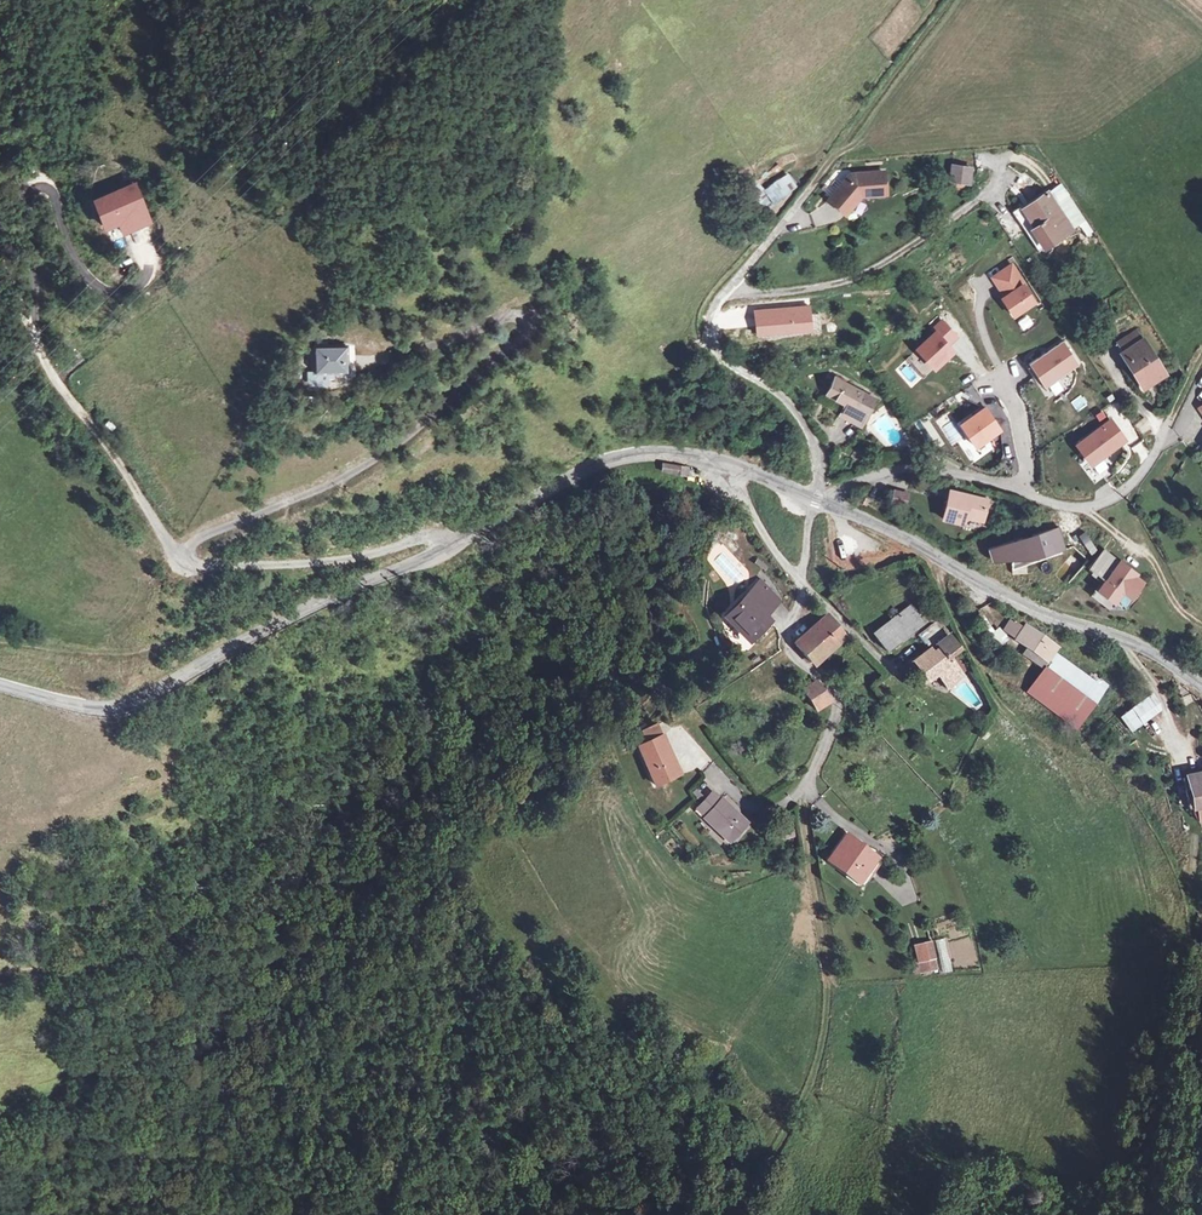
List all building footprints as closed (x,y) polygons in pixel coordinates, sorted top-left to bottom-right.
[(969,183),(971,168),(952,165),(950,180),(969,183)] [(126,171),(89,188),(101,215),(114,209),(119,220),(144,208),(126,171)] [(788,172),(764,189),(775,204),(799,187),(788,172)] [(886,197),(883,172),(850,174),(851,180),(845,180),(828,199),(845,213),(861,195),(878,194),(878,197),(886,197)] [(1085,220),(1061,184),(1047,193),(1071,229),(1085,220)] [(1071,229),(1047,193),(1028,205),(1041,224),(1032,229),(1044,247),(1071,229)] [(767,196),(760,203),(767,211),(775,204),(767,196)] [(1044,247),(1032,229),(1041,224),(1028,205),(1026,202),(1012,212),(1038,251),(1044,247)] [(107,232),(111,241),(123,237),(120,228),(107,232)] [(1011,265),(992,277),(1005,297),(1002,298),(1013,316),(1035,302),(1011,265)] [(956,337),(942,321),(933,329),(935,332),(917,349),(934,369),(953,352),(947,345),(956,337)] [(332,328),(299,332),(302,355),(302,357),(322,355),(336,353),(332,328)] [(1123,351),(1143,339),(1138,330),(1118,342),(1123,351)] [(1165,374),(1143,339),(1123,351),(1121,353),(1127,362),(1131,360),(1141,376),(1137,378),(1143,388),(1165,374)] [(1067,341),(1027,361),(1040,387),(1080,367),(1067,341)] [(376,353),(371,345),(360,352),(365,360),(376,353)] [(322,359),(322,355),(302,357),(302,355),(296,356),(297,367),(299,369),(318,366),(317,359),(322,359)] [(1141,376),(1131,360),(1127,362),(1122,365),(1132,381),(1137,378),(1141,376)] [(860,426),(874,399),(834,378),(826,394),(844,404),(839,414),(860,426)] [(1080,396),(1071,402),(1077,411),(1086,405),(1080,396)] [(985,408),(961,425),(976,447),(1000,431),(985,408)] [(1110,421),(1078,445),(1091,463),(1119,443),(1124,440),(1110,421)] [(1124,440),(1119,443),(1124,451),(1129,447),(1124,440)] [(675,466),(662,464),(661,471),(674,473),(675,466)] [(687,468),(675,466),(674,473),(674,474),(686,476),(687,468)] [(908,503),(908,490),(892,489),(891,502),(908,503)] [(987,504),(950,492),(941,519),(961,526),(963,519),(981,524),(987,504)] [(1021,538),(987,548),(991,561),(1011,560),(1012,573),(1026,573),(1026,559),(1032,559),(1065,549),(1058,526),(1031,535),(1032,537),(1021,538)] [(1109,556),(1102,550),(1088,567),(1095,573),(1109,556)] [(1071,554),(1054,573),(1064,582),(1081,563),(1071,554)] [(1109,556),(1095,573),(1105,581),(1098,590),(1114,602),(1123,591),(1131,597),(1142,582),(1134,576),(1136,573),(1127,567),(1126,569),(1109,556)] [(750,641),(770,621),(765,616),(780,601),(761,582),(726,616),(750,641)] [(886,651),(921,625),(913,616),(917,613),(911,606),(907,609),(906,609),(872,634),(886,651)] [(830,646),(843,634),(828,615),(794,643),(811,663),(823,652),(827,656),(833,651),(830,646)] [(1057,647),(1025,625),(1022,629),(1010,620),(1003,630),(1027,647),(1047,660),(1053,652),(1057,647)] [(952,662),(948,657),(958,649),(937,621),(918,635),(929,650),(914,662),(925,677),(935,671),(947,687),(962,676),(960,674),(966,669),(958,658),(952,662)] [(999,647),(1009,641),(1001,627),(990,633),(999,647)] [(1047,660),(1027,647),(1022,654),(1045,669),(1050,662),(1047,660)] [(1075,728),(1104,692),(1053,652),(1047,660),(1050,662),(1045,669),(1027,693),(1075,728)] [(830,701),(815,681),(802,690),(815,709),(830,701)] [(1153,694),(1119,716),(1130,733),(1164,710),(1153,694)] [(645,742),(661,736),(656,724),(640,731),(645,742)] [(674,763),(662,735),(661,736),(645,742),(637,746),(655,785),(666,780),(661,768),(674,763)] [(666,780),(680,774),(674,763),(661,768),(666,780)] [(1185,777),(1188,790),(1191,789),(1195,808),(1193,808),(1194,815),(1198,821),(1201,820),(1201,774),(1185,777)] [(700,796),(694,790),(692,793),(698,799),(700,796)] [(747,823),(721,798),(720,799),(712,792),(696,809),(704,816),(703,817),(729,843),(747,823)] [(795,836),(792,823),(782,825),(785,838),(795,836)] [(867,868),(875,857),(846,835),(827,860),(857,882),(861,876),(866,880),(872,872),(867,868)] [(809,937),(813,917),(801,914),(797,934),(809,937)] [(936,969),(930,942),(913,946),(917,963),(920,962),(922,972),(936,969)] [(1014,963),(1011,951),(1004,952),(1007,964),(1014,963)] [(922,972),(920,962),(917,963),(913,964),(915,973),(922,972)]
